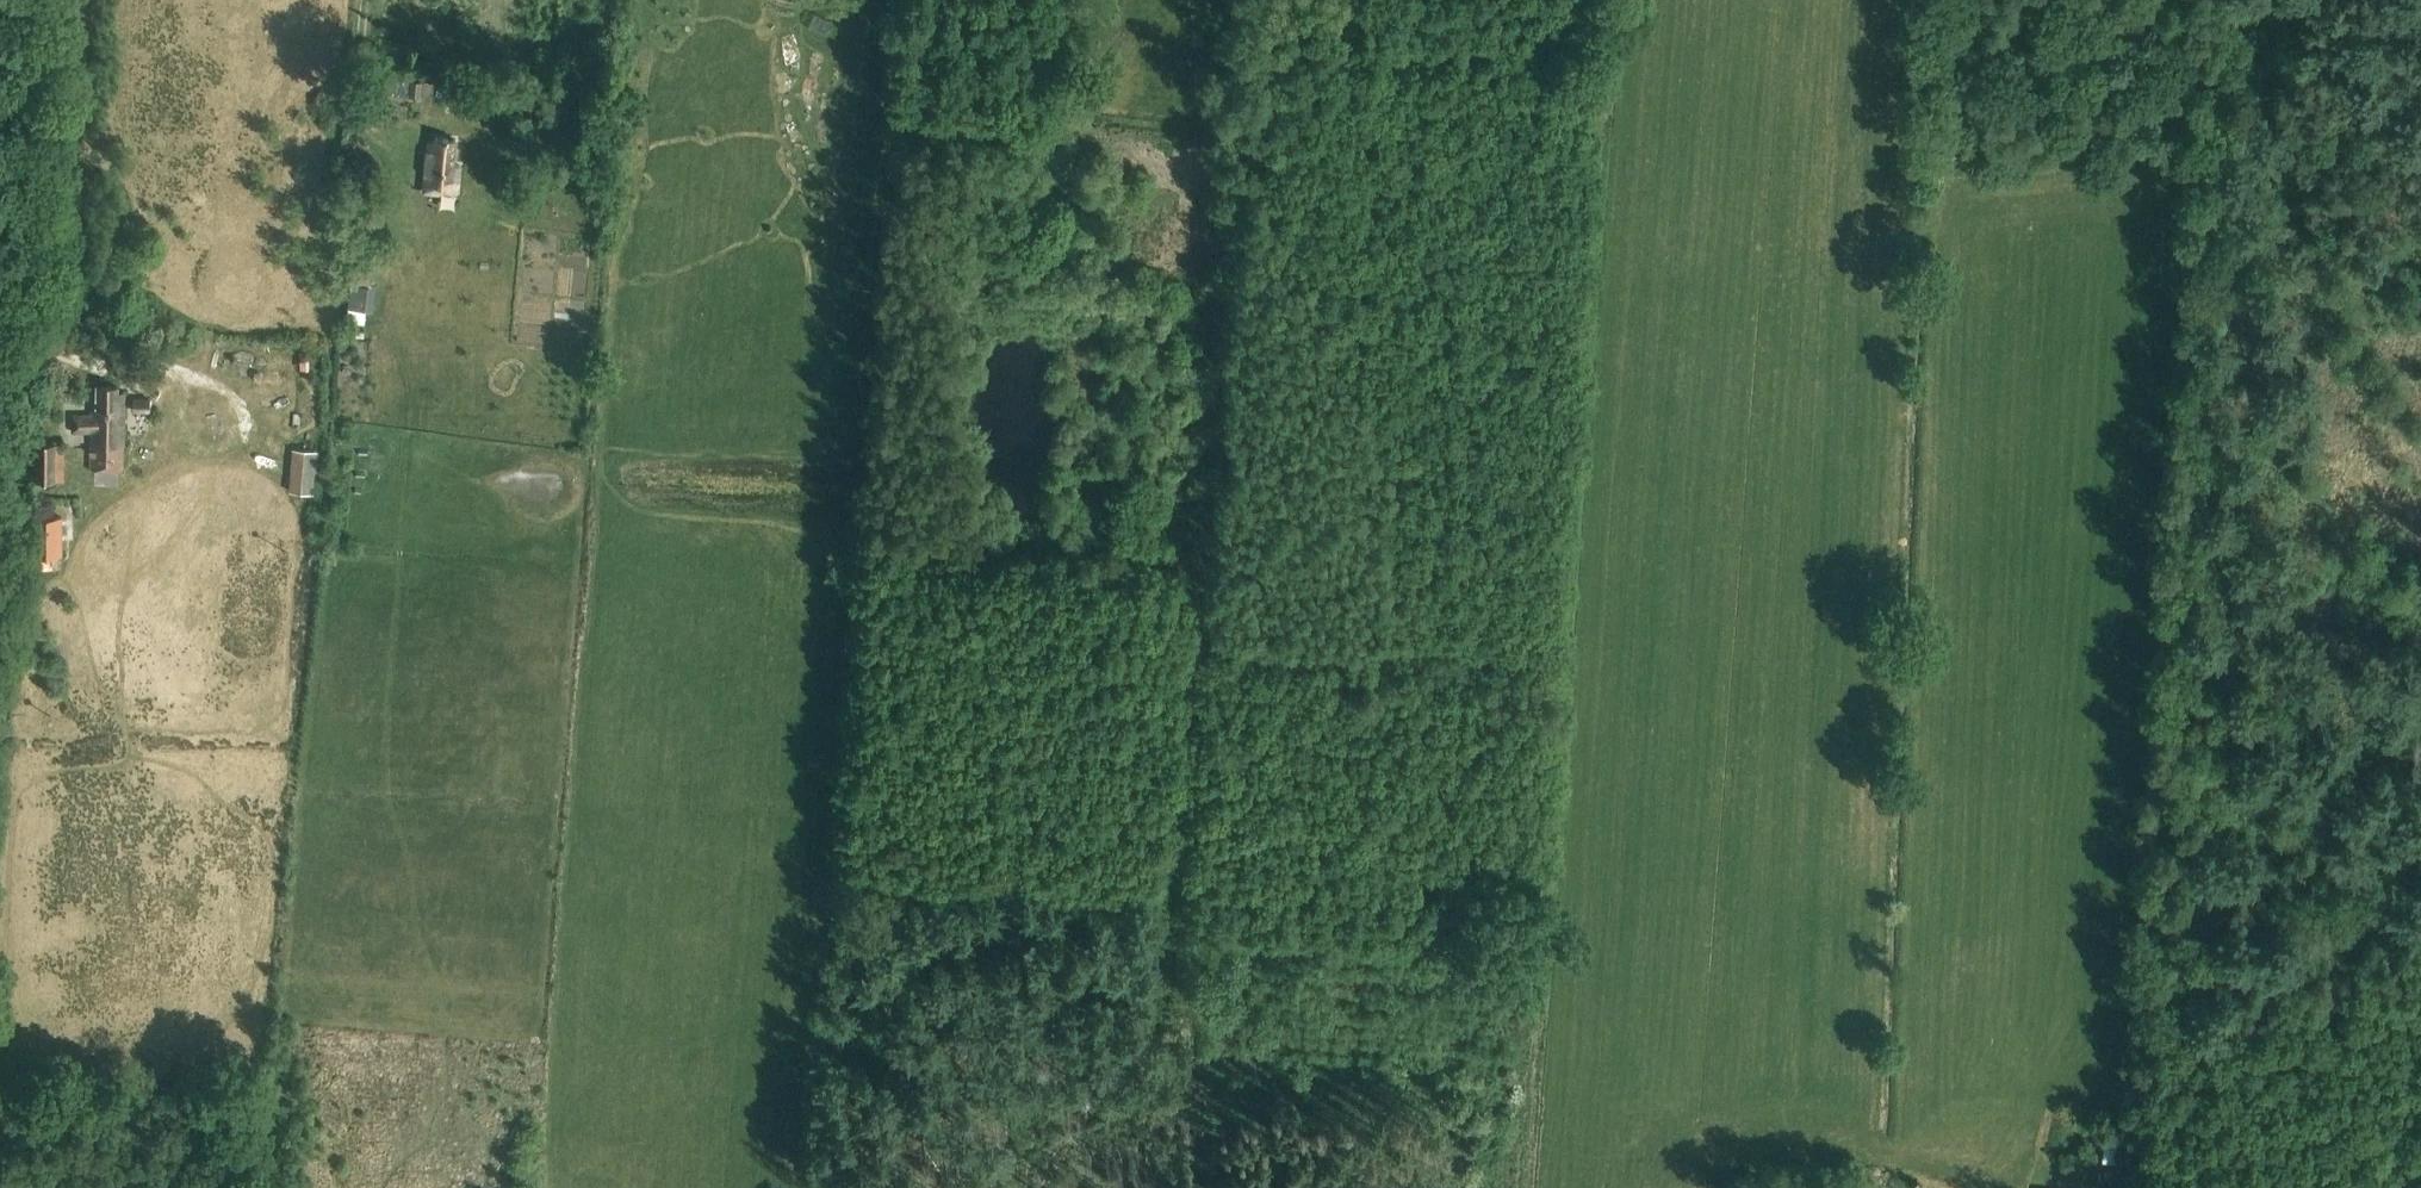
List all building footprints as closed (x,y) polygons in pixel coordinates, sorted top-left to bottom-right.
[(408,96),(409,80),(379,78),(378,94),(408,96)] [(411,81),(409,96),(420,97),(422,82),(411,81)] [(424,192),(439,193),(439,191),(458,192),(460,166),(453,165),(456,139),(435,138),(435,144),(429,143),(424,192)] [(375,286),(350,284),(348,308),(373,311),(375,286)] [(123,471),(124,392),(118,392),(118,386),(99,386),(99,409),(93,409),(93,415),(72,415),(72,432),(92,432),(92,471),(123,471)] [(133,413),(151,413),(151,398),(133,398),(133,413)] [(34,482),(65,482),(65,445),(34,445),(34,482)] [(296,445),(294,489),(321,490),(323,446),(296,445)] [(63,557),(63,518),(31,519),(32,558),(63,557)] [(2122,1165),(2125,1129),(2105,1128),(2102,1163),(2122,1165)] [(2107,1166),(2106,1178),(2115,1179),(2116,1167),(2107,1166)]
